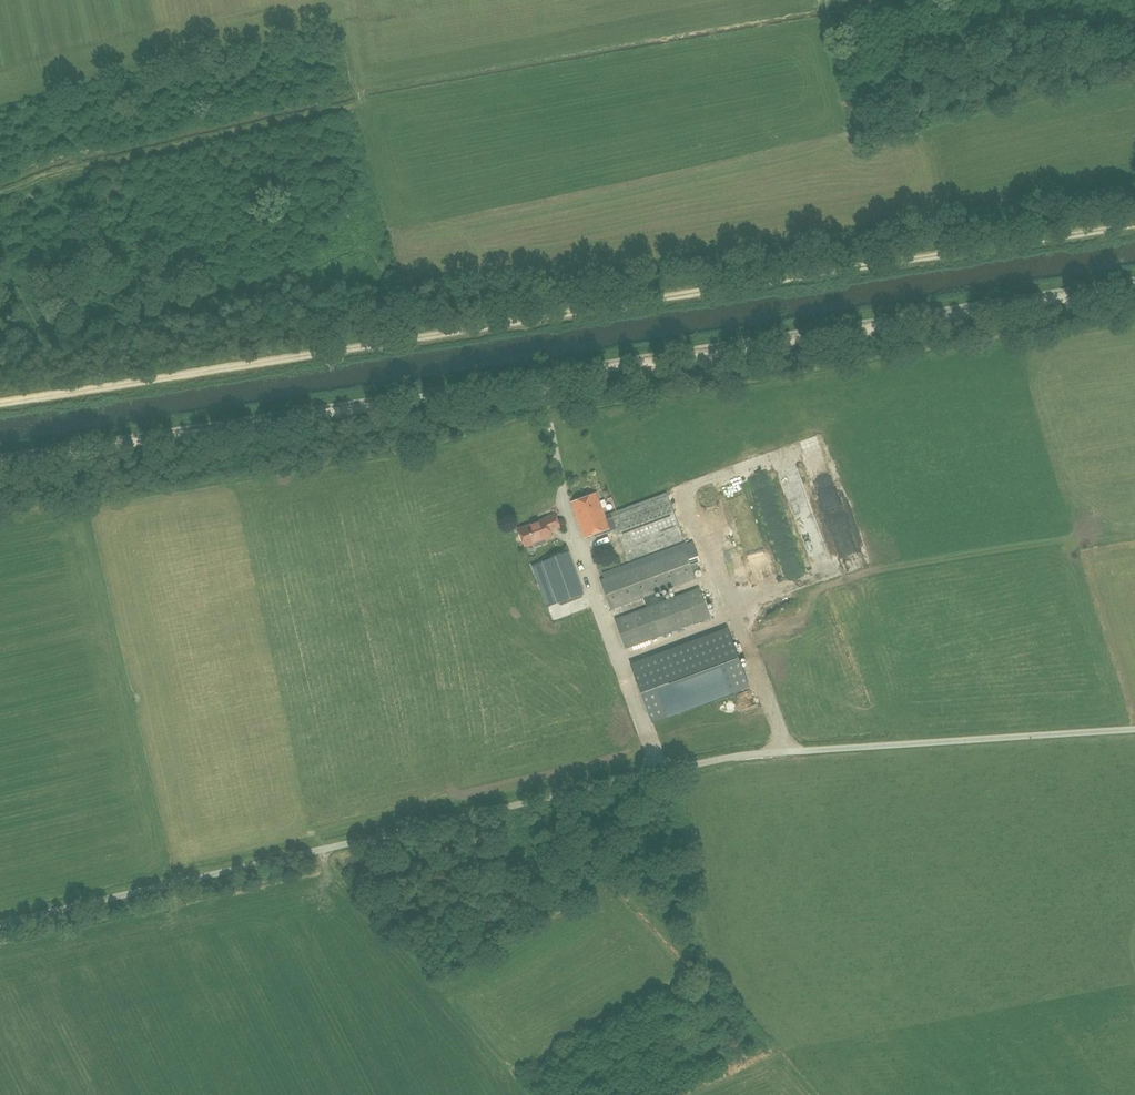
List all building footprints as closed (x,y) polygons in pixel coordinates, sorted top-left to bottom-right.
[(797,461),(780,466),(787,493),(805,488),(797,461)] [(631,567),(687,546),(667,493),(605,516),(597,493),(572,502),(585,538),(594,534),(595,537),(617,529),(631,567)] [(552,536),(550,531),(560,527),(555,515),(545,518),(545,519),(519,529),(525,546),(552,536)] [(626,649),(710,617),(700,588),(665,601),(663,596),(657,599),(655,593),(696,578),(685,549),(600,580),(611,610),(644,598),(647,608),(615,620),(626,649)] [(558,603),(584,594),(569,552),(543,562),(558,603)] [(749,687),(727,628),(631,664),(653,723),(749,687)]
